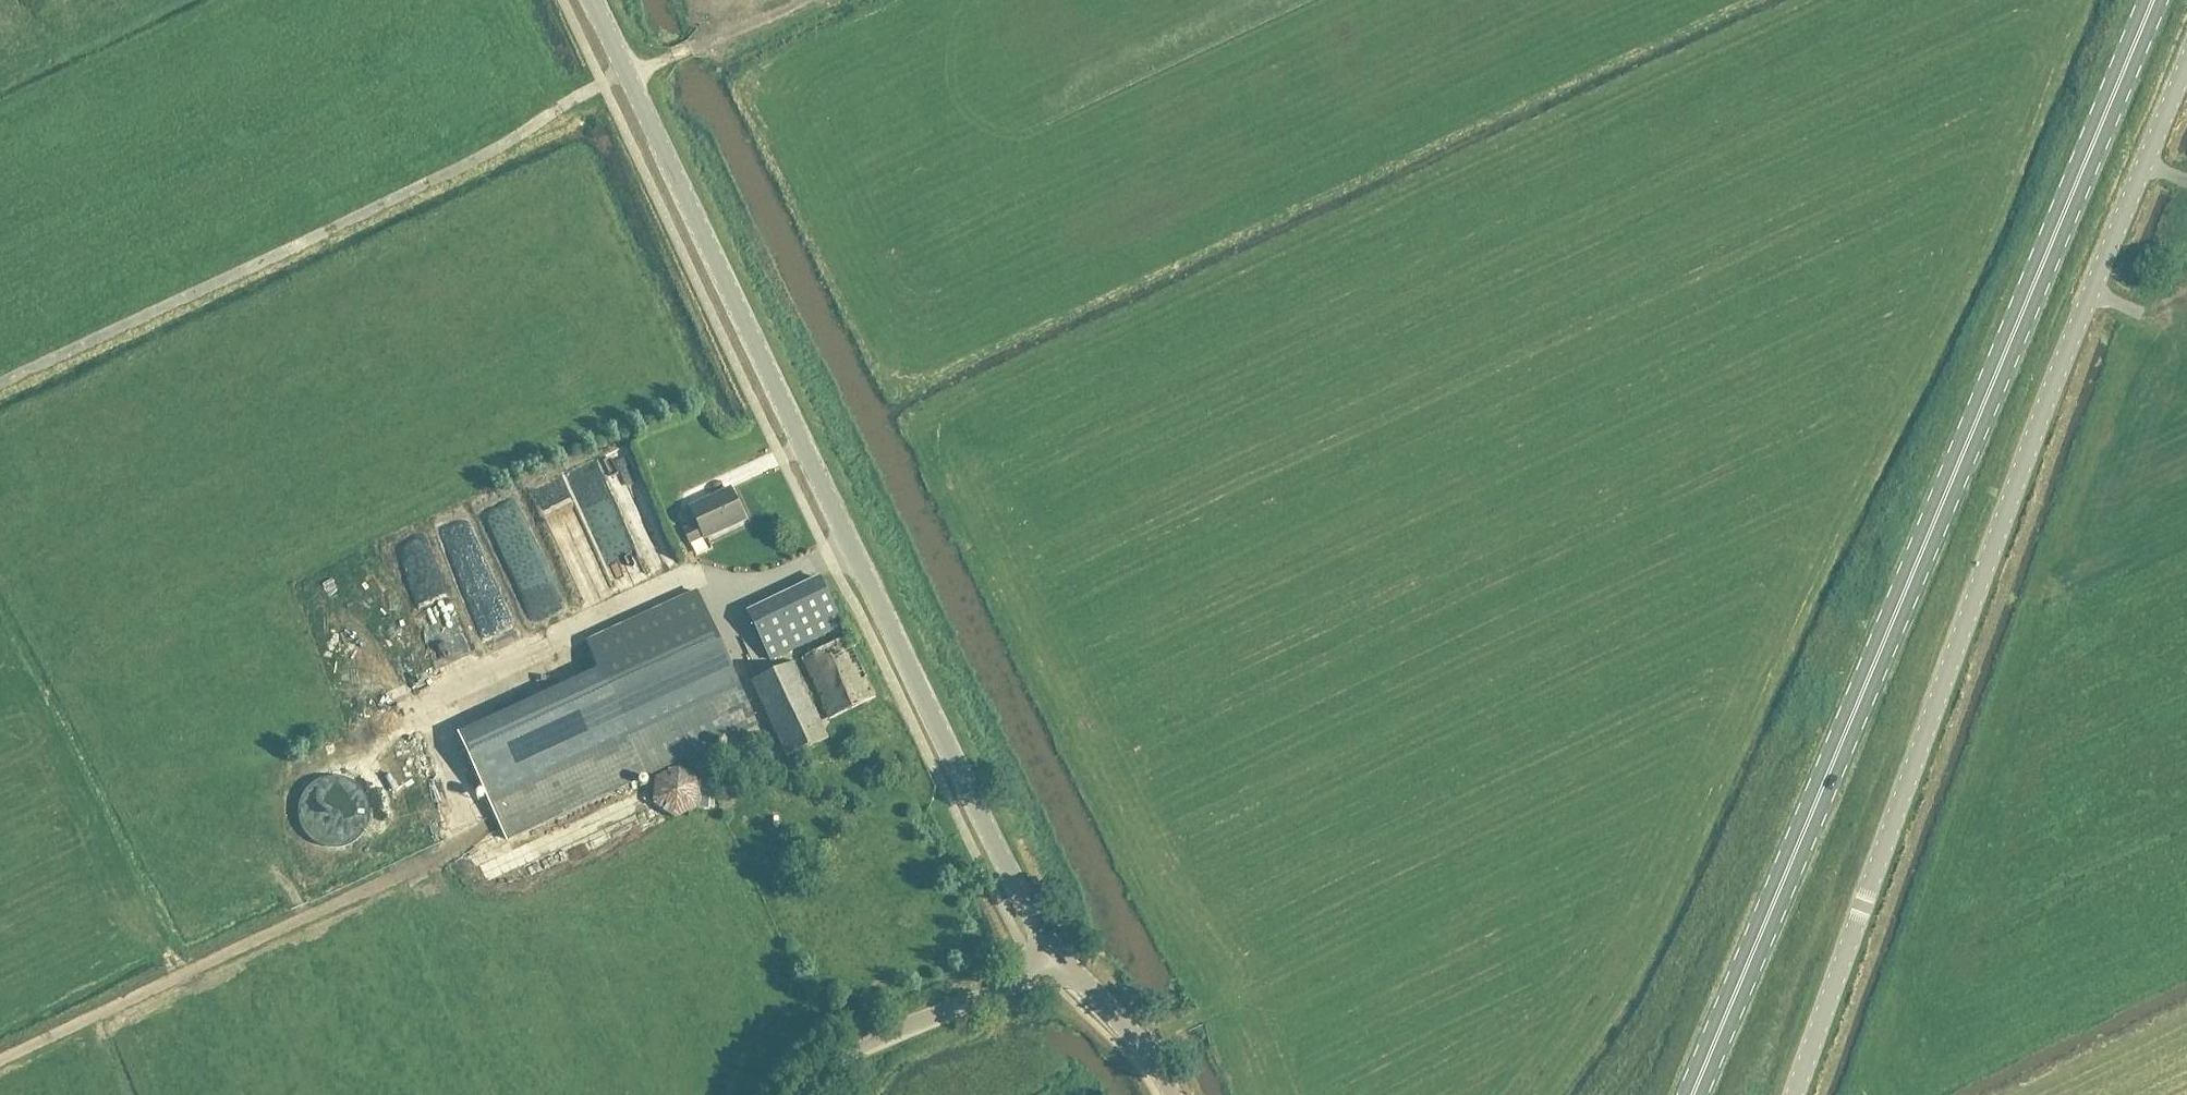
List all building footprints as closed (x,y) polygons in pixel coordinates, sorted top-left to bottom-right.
[(744,521),(729,489),(688,508),(696,524),(681,531),(688,545),(702,539),(703,540),(744,521)] [(515,513),(489,523),(503,560),(528,551),(515,513)] [(462,536),(442,547),(461,582),(481,570),(462,536)] [(840,626),(818,579),(746,614),(769,661),(810,641),(814,649),(829,642),(825,634),(840,626)] [(757,727),(739,686),(696,593),(585,643),(627,741),(491,806),(507,841),(643,779),(757,727)] [(874,699),(846,639),(800,660),(828,720),(874,699)] [(791,663),(750,681),(787,758),(826,740),(791,663)] [(517,686),(496,696),(505,714),(525,704),(517,686)] [(698,809),(699,782),(678,767),(654,779),(652,805),(674,820),(698,809)]
